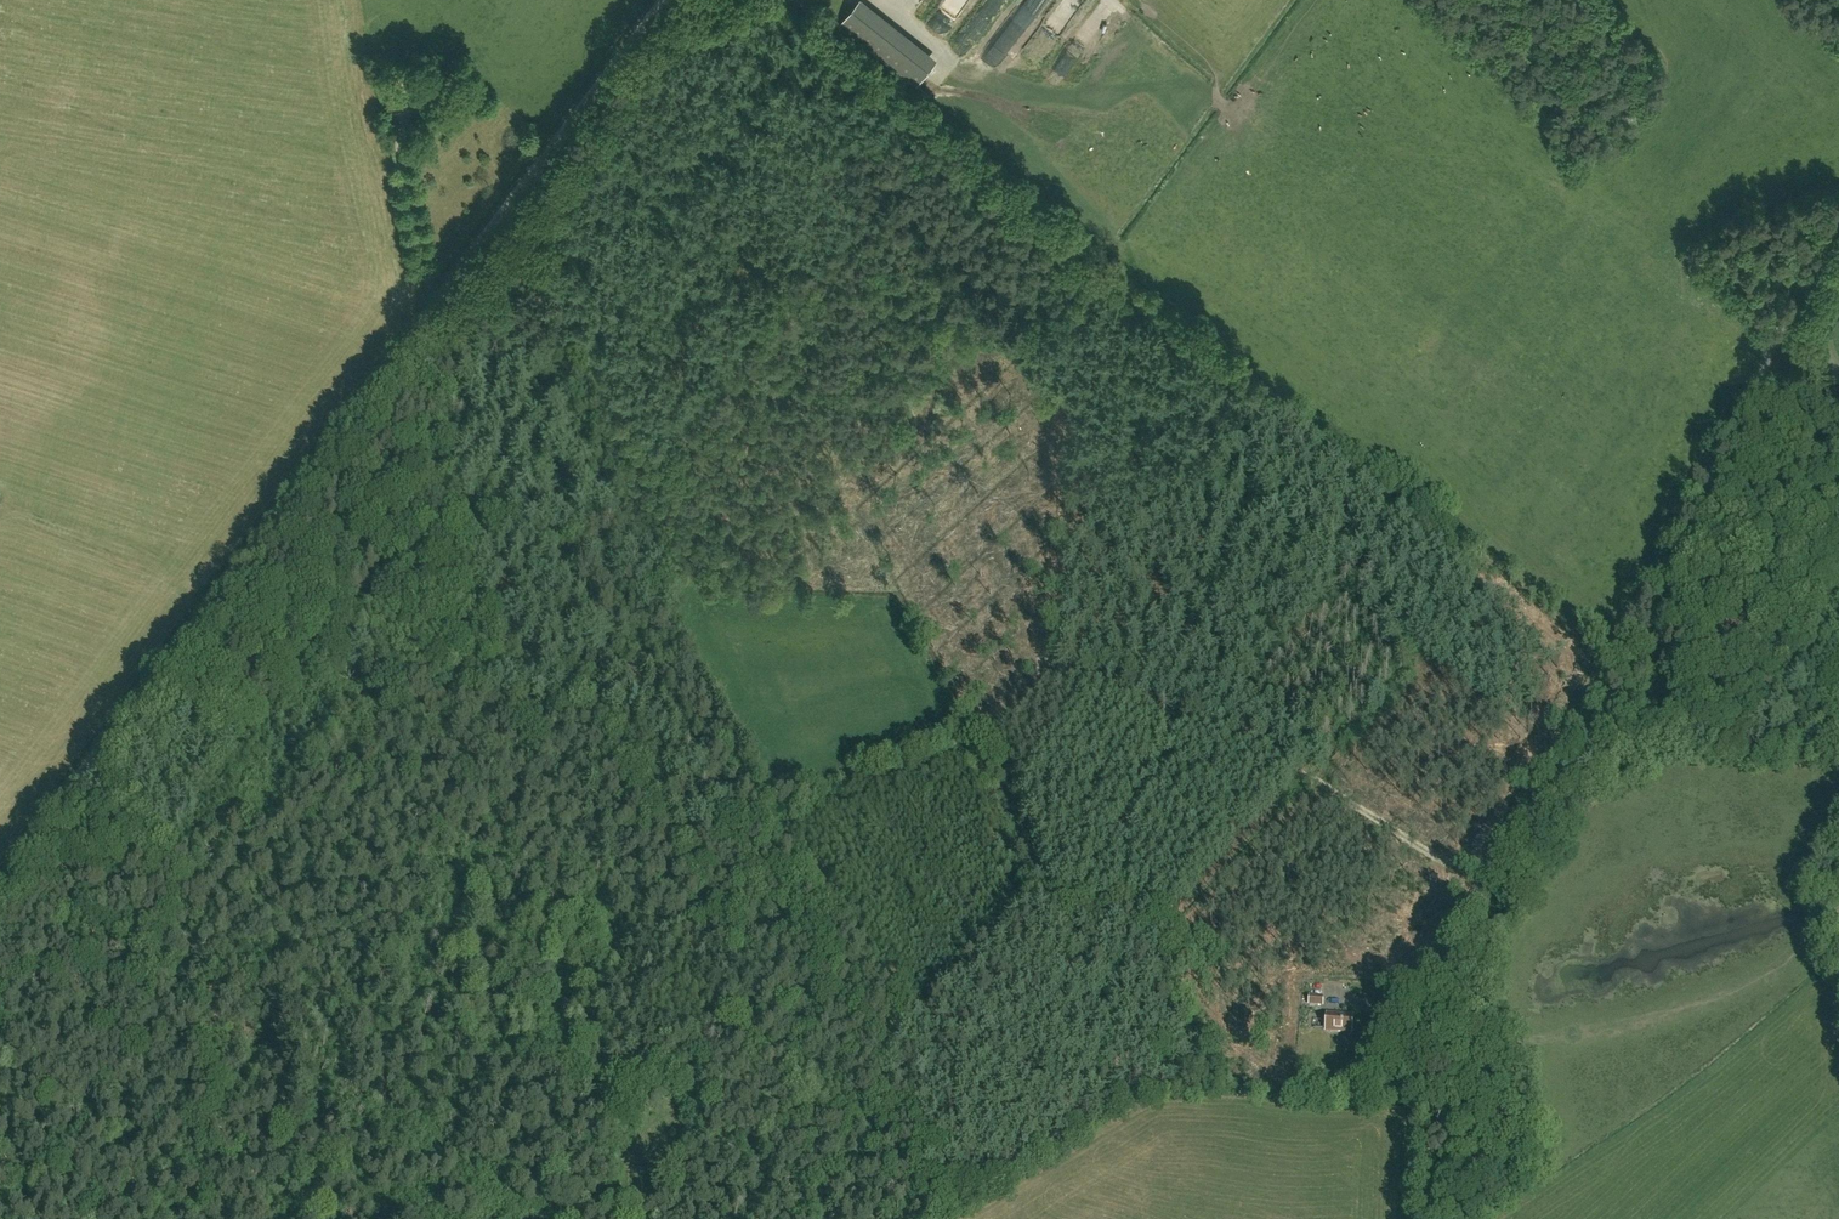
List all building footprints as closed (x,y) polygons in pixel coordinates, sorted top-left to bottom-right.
[(1019,19),(1028,25),(1046,0),(1033,0),(1019,19)] [(850,33),(864,15),(854,6),(839,25),(850,33)] [(1078,45),(1095,45),(1095,38),(1108,38),(1108,35),(1078,36),(1078,45)] [(388,99),(391,112),(399,111),(397,98),(395,90),(387,91),(388,99)] [(1310,996),(1310,1004),(1323,1005),(1323,997),(1310,996)] [(1327,1030),(1352,1032),(1353,1016),(1328,1014),(1327,1030)]
